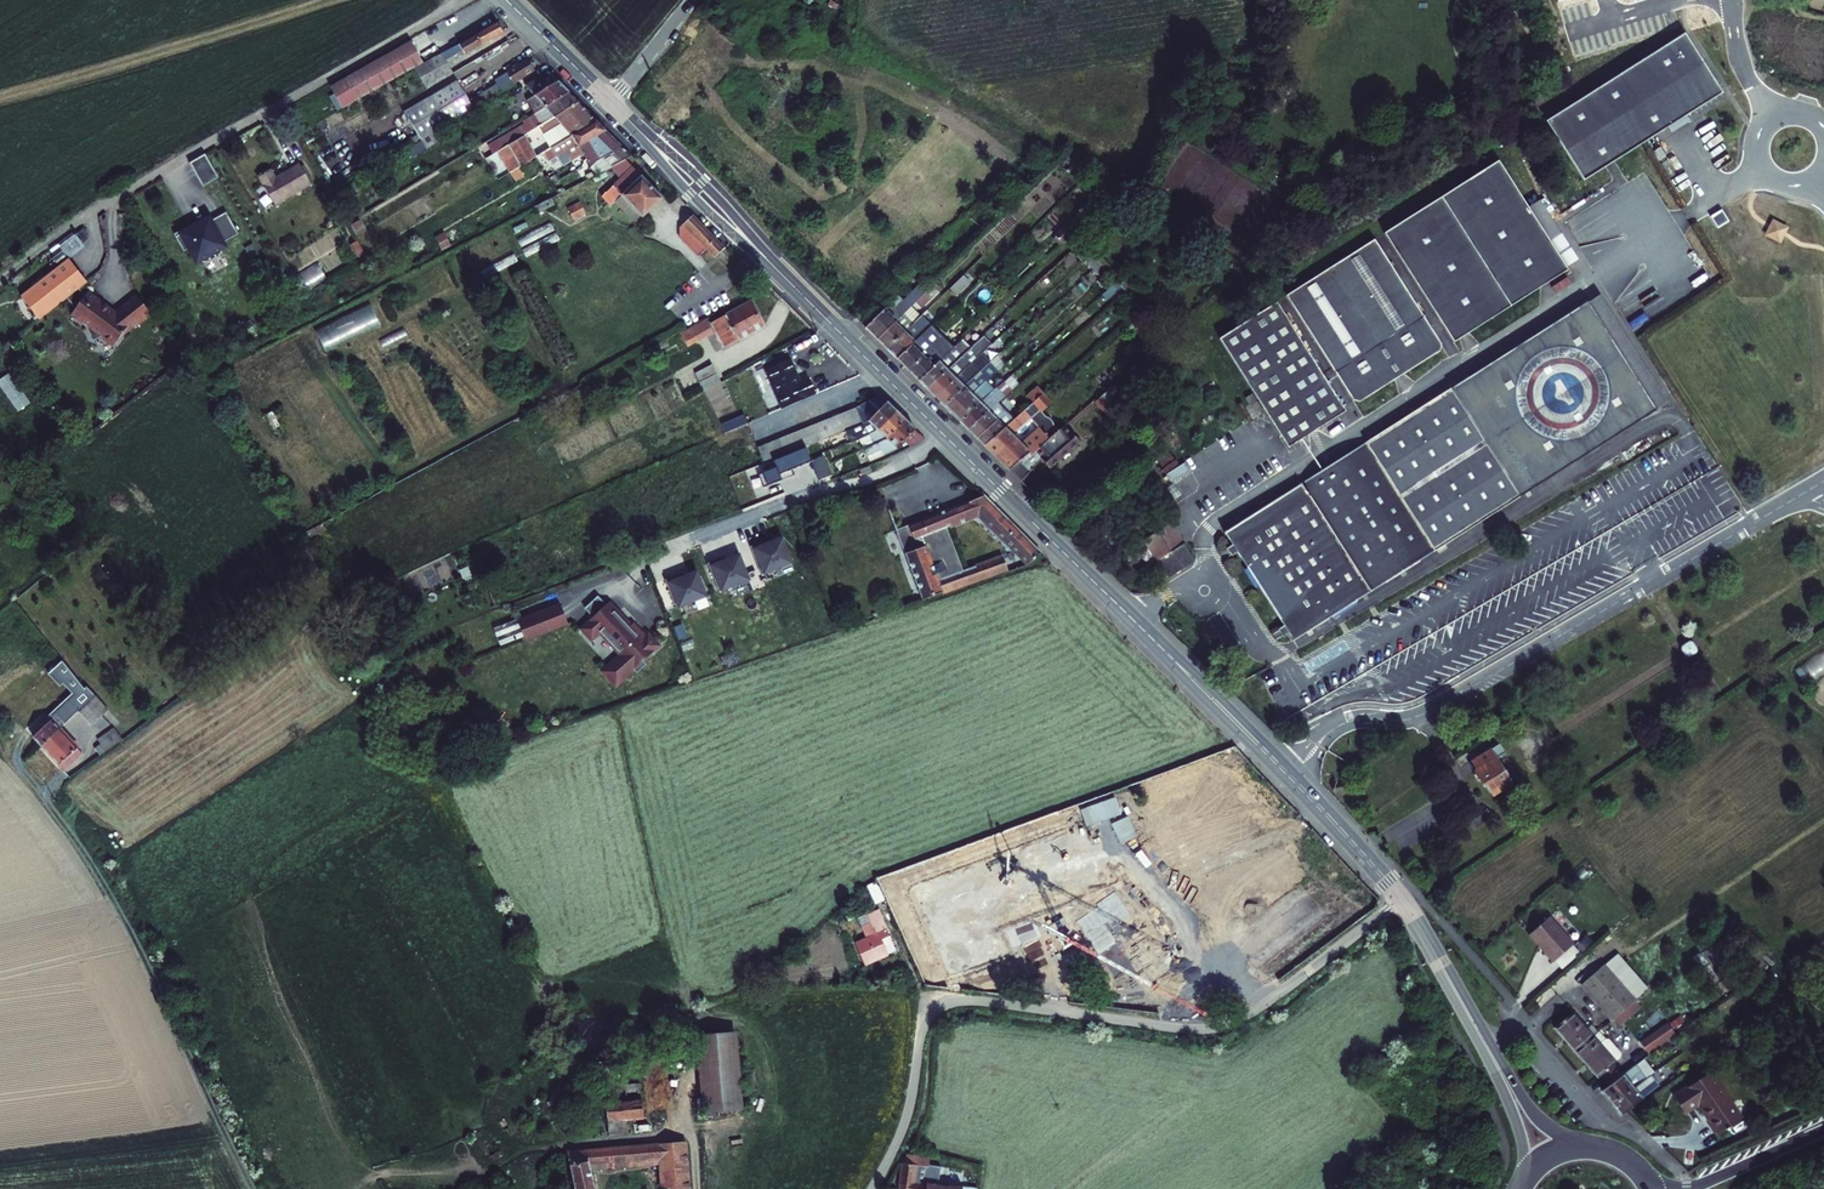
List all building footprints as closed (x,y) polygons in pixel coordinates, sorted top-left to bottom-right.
[(499,32),(495,24),(441,55),(445,64),(491,36),(499,32)] [(1685,32),(1547,120),(1585,179),(1723,91),(1685,32)] [(690,38),(686,42),(691,47),(695,42),(690,38)] [(329,90),(341,112),(413,71),(422,66),(409,44),(329,90)] [(445,64),(441,55),(422,66),(413,71),(429,98),(444,124),(512,84),(511,82),(530,71),(526,65),(523,61),(491,81),(493,85),(467,101),(454,78),(445,64)] [(533,111),(564,92),(555,82),(545,71),(526,83),(535,92),(523,100),(533,111)] [(533,111),(538,116),(550,108),(555,114),(574,102),(569,96),(564,92),(533,111)] [(403,113),(418,140),(444,124),(429,98),(403,113)] [(553,144),(592,120),(582,110),(574,102),(555,114),(543,121),(530,129),(547,148),(553,144)] [(543,121),(555,114),(550,108),(538,116),(543,121)] [(587,141),(603,131),(599,126),(592,120),(553,144),(557,149),(573,140),(579,146),(587,141)] [(530,129),(520,135),(533,156),(547,148),(530,129)] [(594,148),(610,138),(607,135),(603,131),(587,141),(594,148)] [(508,171),(533,156),(520,135),(504,144),(495,149),(508,171)] [(504,144),(495,137),(478,147),(484,156),(495,149),(504,144)] [(597,151),(612,140),(610,138),(594,148),(597,151)] [(601,156),(617,145),(615,143),(612,140),(597,151),(601,156)] [(601,156),(605,159),(620,148),(617,145),(601,156)] [(620,148),(605,159),(613,167),(629,157),(624,152),(620,148)] [(206,153),(190,162),(203,186),(219,177),(206,153)] [(587,153),(581,159),(587,164),(592,158),(587,153)] [(592,158),(587,164),(591,169),(597,164),(594,160),(592,158)] [(1383,231),(1452,342),(1568,271),(1500,160),(1383,231)] [(591,169),(595,172),(600,167),(597,164),(591,169)] [(314,186),(303,165),(278,177),(275,171),(262,177),(277,206),(314,186)] [(614,193),(636,214),(657,197),(643,182),(627,165),(594,194),(603,202),(607,199),(614,193)] [(628,221),(636,214),(614,193),(607,199),(628,221)] [(582,216),(571,205),(567,207),(573,220),(582,216)] [(1721,211),(1711,217),(1718,228),(1728,221),(1721,211)] [(237,233),(225,212),(210,220),(208,217),(196,223),(195,221),(173,233),(182,250),(187,247),(195,261),(197,260),(199,261),(201,261),(204,261),(207,260),(218,254),(221,250),(222,249),(222,247),(224,245),(221,242),(237,233)] [(704,231),(688,215),(674,228),(674,240),(694,259),(702,251),(710,258),(720,247),(704,231)] [(365,230),(358,218),(349,223),(356,235),(365,230)] [(555,230),(550,222),(517,239),(521,247),(555,230)] [(560,240),(555,232),(522,249),(526,257),(560,240)] [(1356,404),(1443,348),(1374,240),(1287,295),(1356,404)] [(518,262),(513,253),(480,271),(484,279),(518,262)] [(136,327),(152,313),(138,296),(123,309),(124,311),(120,314),(113,310),(111,311),(105,306),(106,304),(92,294),(88,296),(81,289),(89,282),(72,262),(25,301),(42,322),(68,299),(78,310),(75,317),(89,328),(96,341),(105,338),(116,347),(133,325),(136,327)] [(326,278),(317,262),(294,277),(302,292),(326,278)] [(970,279),(963,273),(950,286),(956,293),(970,279)] [(902,299),(909,307),(922,294),(915,287),(902,299)] [(927,300),(922,294),(909,307),(905,310),(911,316),(927,300)] [(893,296),(882,307),(888,313),(899,302),(893,296)] [(870,334),(876,339),(902,313),(905,310),(909,307),(902,299),(899,302),(888,313),(882,307),(863,326),(870,334)] [(751,313),(745,302),(706,322),(713,334),(720,347),(758,326),(751,313)] [(1587,302),(1365,443),(1223,532),(1232,545),(1237,553),(1284,626),(1289,634),(1292,640),(1430,555),(1656,411),(1587,302)] [(1345,411),(1277,303),(1220,339),(1288,448),(1345,411)] [(381,325),(370,304),(314,331),(325,352),(381,325)] [(911,323),(884,348),(888,351),(893,356),(912,339),(907,334),(917,323),(929,311),(926,308),(911,323)] [(880,343),(884,348),(911,323),(902,313),(876,339),(880,343)] [(704,318),(679,331),(687,348),(713,334),(706,322),(704,318)] [(928,350),(948,332),(944,329),(940,324),(934,318),(923,329),(915,336),(928,350)] [(923,329),(917,323),(907,334),(912,339),(915,336),(923,329)] [(955,325),(948,332),(957,342),(959,340),(965,334),(955,325)] [(408,338),(403,328),(353,354),(359,363),(408,338)] [(912,339),(893,356),(904,367),(916,380),(936,361),(945,353),(949,349),(957,342),(948,332),(928,350),(915,336),(912,339)] [(949,349),(958,357),(967,348),(959,340),(957,342),(949,349)] [(944,370),(925,388),(930,393),(933,396),(966,366),(963,363),(976,350),(971,344),(967,348),(958,357),(954,361),(944,370)] [(949,349),(945,353),(954,361),(958,357),(949,349)] [(979,353),(976,350),(963,363),(966,366),(970,362),(979,353)] [(985,364),(984,366),(990,372),(1007,356),(1001,350),(985,364)] [(936,361),(944,370),(954,361),(945,353),(936,361)] [(778,403),(780,405),(799,398),(813,392),(807,375),(798,379),(795,371),(789,356),(763,367),(778,403)] [(984,366),(985,364),(981,360),(974,367),(978,371),(984,366)] [(936,361),(916,380),(921,384),(925,388),(944,370),(936,361)] [(937,400),(941,404),(974,374),(978,371),(974,367),(970,362),(966,366),(933,396),(937,400)] [(699,371),(708,389),(725,380),(715,363),(699,371)] [(0,378),(0,386),(17,411),(30,403),(9,371),(0,378)] [(1016,379),(1011,373),(995,387),(1000,393),(1016,379)] [(974,374),(941,404),(945,408),(949,412),(969,394),(978,386),(982,382),(974,374)] [(982,382),(978,386),(986,395),(991,391),(982,382)] [(1113,385),(1092,402),(1102,413),(1122,398),(1113,385)] [(978,386),(969,394),(977,403),(986,395),(978,386)] [(1024,395),(1031,402),(1041,393),(1034,386),(1024,395)] [(995,403),(999,400),(991,391),(986,395),(995,403)] [(1041,393),(1031,402),(1002,427),(982,445),(995,458),(1006,469),(1023,454),(1025,457),(1030,453),(1048,437),(1056,431),(1052,426),(1051,422),(1050,420),(1048,418),(1044,417),(1039,411),(1049,403),(1041,393)] [(862,422),(884,401),(881,397),(878,394),(853,407),(861,421),(862,422)] [(957,421),(977,403),(969,394),(949,412),(953,416),(957,421)] [(1251,394),(1244,398),(1253,413),(1260,409),(1251,394)] [(995,403),(986,395),(977,403),(986,411),(995,403)] [(999,400),(995,403),(1003,411),(1007,408),(999,400)] [(867,434),(894,411),(889,406),(884,401),(862,422),(861,422),(864,429),(858,432),(856,431),(848,435),(852,441),(859,438),(867,434)] [(986,411),(977,403),(957,421),(962,425),(966,429),(986,411)] [(853,407),(844,412),(852,426),(861,421),(853,407)] [(899,415),(894,411),(867,434),(873,446),(903,419),(899,415)] [(986,411),(966,429),(974,437),(982,445),(1002,427),(986,411)] [(852,426),(844,412),(837,415),(845,429),(852,426)] [(845,429),(837,415),(830,419),(837,433),(845,429)] [(837,433),(830,419),(822,423),(830,437),(837,433)] [(903,419),(873,446),(864,450),(867,457),(880,451),(882,454),(895,448),(914,429),(908,424),(903,419)] [(864,429),(861,422),(853,426),(856,431),(858,432),(864,429)] [(830,437),(822,423),(815,426),(823,440),(830,437)] [(823,440),(815,426),(808,430),(815,443),(816,444),(819,442),(823,440)] [(1023,454),(1006,469),(1008,471),(1018,480),(1028,471),(1029,473),(1031,471),(1032,470),(1031,468),(1039,461),(1047,470),(1078,443),(1065,427),(1064,428),(1062,426),(1056,431),(1048,437),(1030,453),(1025,457),(1023,454)] [(806,428),(797,431),(804,448),(808,446),(815,443),(808,430),(806,428)] [(804,448),(797,431),(789,435),(797,450),(804,448)] [(867,434),(859,438),(864,450),(873,446),(867,434)] [(797,450),(789,435),(782,437),(790,453),(797,450)] [(790,453),(782,437),(775,440),(782,457),(790,453)] [(782,457),(775,440),(768,443),(775,460),(777,459),(782,457)] [(775,460),(768,443),(760,446),(767,463),(775,460)] [(782,457),(777,459),(780,468),(812,455),(808,446),(804,448),(797,450),(790,453),(782,457)] [(867,457),(869,460),(882,454),(880,451),(867,457)] [(1170,457),(1163,462),(1170,471),(1177,466),(1170,457)] [(870,473),(867,467),(857,472),(859,476),(864,474),(865,475),(870,473)] [(1026,563),(1038,552),(980,495),(895,533),(925,600),(1006,568),(1001,555),(937,581),(929,535),(976,514),(1026,563)] [(1167,523),(1153,532),(1166,553),(1178,546),(1181,544),(1167,523)] [(1153,532),(1138,541),(1143,550),(1152,563),(1153,561),(1164,577),(1188,561),(1178,546),(1166,553),(1153,532)] [(764,573),(795,562),(785,537),(772,542),(771,538),(768,539),(753,545),(764,573)] [(1232,545),(1226,549),(1229,552),(1231,557),(1237,553),(1232,545)] [(722,590),(752,578),(743,554),(730,559),(728,555),(725,556),(711,562),(722,590)] [(679,607),(709,595),(700,571),(687,576),(685,572),(682,573),(668,579),(679,607)] [(604,598),(591,609),(600,618),(612,607),(607,602),(604,598)] [(600,618),(588,630),(598,641),(607,633),(628,655),(610,672),(624,687),(642,669),(650,662),(667,645),(655,634),(653,636),(641,623),(639,625),(633,619),(635,617),(619,600),(612,607),(600,618)] [(521,620),(529,640),(570,624),(562,604),(521,620)] [(494,629),(500,645),(521,636),(515,621),(494,629)] [(1284,626),(1278,630),(1283,637),(1289,634),(1284,626)] [(1693,644),(1689,643),(1682,647),(1681,652),(1685,658),(1690,659),(1696,655),(1697,651),(1693,644)] [(1804,685),(1823,672),(1823,648),(1793,668),(1804,685)] [(650,662),(642,669),(643,671),(651,663),(650,662)] [(1810,690),(1816,699),(1823,694),(1823,681),(1810,690)] [(84,711),(95,700),(89,694),(41,737),(48,744),(70,724),(68,721),(82,709),(84,711)] [(95,700),(84,711),(98,725),(116,711),(104,698),(97,703),(95,700)] [(97,746),(104,755),(136,731),(131,724),(125,719),(110,730),(113,735),(97,746)] [(70,724),(48,744),(71,770),(89,754),(84,749),(89,745),(70,724)] [(1479,783),(1481,786),(1484,785),(1485,787),(1491,797),(1519,779),(1509,762),(1501,767),(1496,759),(1504,754),(1499,746),(1470,764),(1471,764),(1469,765),(1473,773),(1473,777),(1476,782),(1479,783)] [(1019,823),(1027,847),(1068,833),(1060,809),(1019,823)] [(1016,829),(881,873),(920,990),(944,982),(941,971),(952,968),(929,899),(915,904),(911,890),(928,885),(931,895),(981,878),(975,859),(1021,844),(1016,829)] [(1548,921),(1529,937),(1544,954),(1543,956),(1552,966),(1553,965),(1572,948),(1548,921)] [(895,942),(889,930),(859,944),(869,962),(890,952),(887,946),(895,942)] [(1823,956),(1823,936),(1814,942),(1823,957),(1823,956)] [(1528,938),(1543,956),(1544,954),(1529,937),(1528,938)] [(1580,957),(1572,948),(1553,965),(1560,974),(1580,957)] [(1599,971),(1575,990),(1604,1025),(1605,1024),(1627,1006),(1628,1005),(1599,971)] [(1627,1006),(1605,1024),(1610,1030),(1632,1012),(1627,1006)] [(1579,1035),(1563,1015),(1546,1029),(1568,1056),(1585,1041),(1579,1035)] [(1659,1029),(1631,1048),(1638,1057),(1650,1048),(1665,1038),(1659,1029)] [(1584,1031),(1579,1035),(1585,1041),(1589,1037),(1584,1031)] [(697,1037),(703,1111),(747,1108),(742,1032),(697,1037)] [(1589,1038),(1585,1041),(1568,1056),(1591,1083),(1594,1080),(1606,1070),(1608,1068),(1607,1067),(1612,1063),(1613,1060),(1601,1045),(1597,1045),(1596,1046),(1589,1038)] [(1650,1048),(1638,1057),(1640,1060),(1667,1040),(1665,1038),(1650,1048)] [(1607,1103),(1643,1075),(1644,1076),(1650,1073),(1640,1060),(1614,1079),(1601,1088),(1597,1091),(1607,1103)] [(1606,1070),(1594,1080),(1601,1088),(1614,1079),(1606,1070)] [(1706,1071),(1669,1096),(1681,1113),(1694,1104),(1715,1134),(1720,1131),(1722,1132),(1725,1130),(1723,1128),(1738,1119),(1706,1071)] [(1652,1087),(1644,1076),(1643,1075),(1607,1103),(1616,1114),(1652,1087)] [(615,1086),(616,1101),(611,1101),(613,1120),(647,1118),(645,1085),(615,1086)] [(688,1142),(572,1151),(579,1186),(575,1187),(576,1188),(601,1188),(597,1164),(664,1159),(667,1188),(692,1188),(688,1142)] [(901,1163),(899,1188),(978,1188),(979,1184),(941,1182),(938,1182),(941,1166),(929,1164),(930,1157),(906,1154),(901,1163)]
